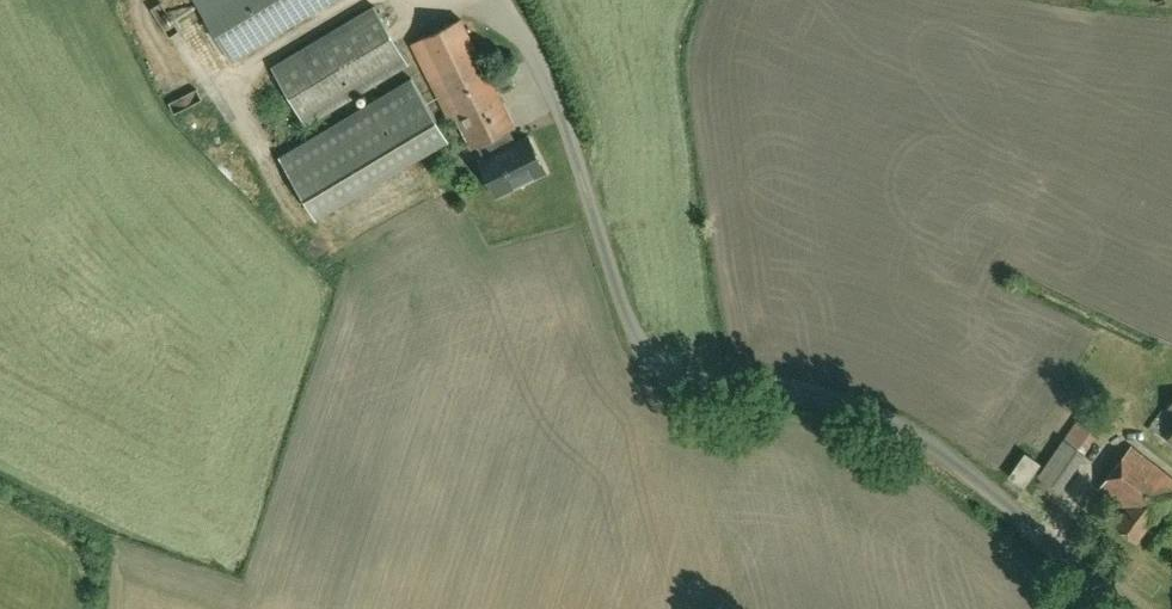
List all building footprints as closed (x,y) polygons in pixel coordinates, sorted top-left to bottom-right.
[(201,9),(232,61),(335,0),(217,0),(201,9)] [(272,68),(307,126),(409,64),(375,6),(272,68)] [(412,44),(450,121),(459,117),(474,148),(481,145),(487,158),(483,160),(500,195),(548,171),(531,136),(516,144),(510,131),(517,127),(500,92),(518,83),(511,68),(493,77),(464,19),(412,44)] [(306,200),(438,121),(413,79),(281,159),(306,200)] [(392,220),(448,189),(428,155),(412,165),(408,158),(372,178),(378,189),(366,195),(377,213),(385,208),(392,220)] [(1038,437),(1062,456),(1074,441),(1085,450),(1105,424),(1081,406),(1062,431),(1049,422),(1038,437)] [(1053,484),(1074,494),(1093,454),(1073,444),(1053,484)] [(1115,525),(1137,542),(1171,495),(1171,478),(1131,447),(1099,488),(1126,510),(1115,525)] [(1026,454),(1012,477),(1026,486),(1041,465),(1026,454)]
